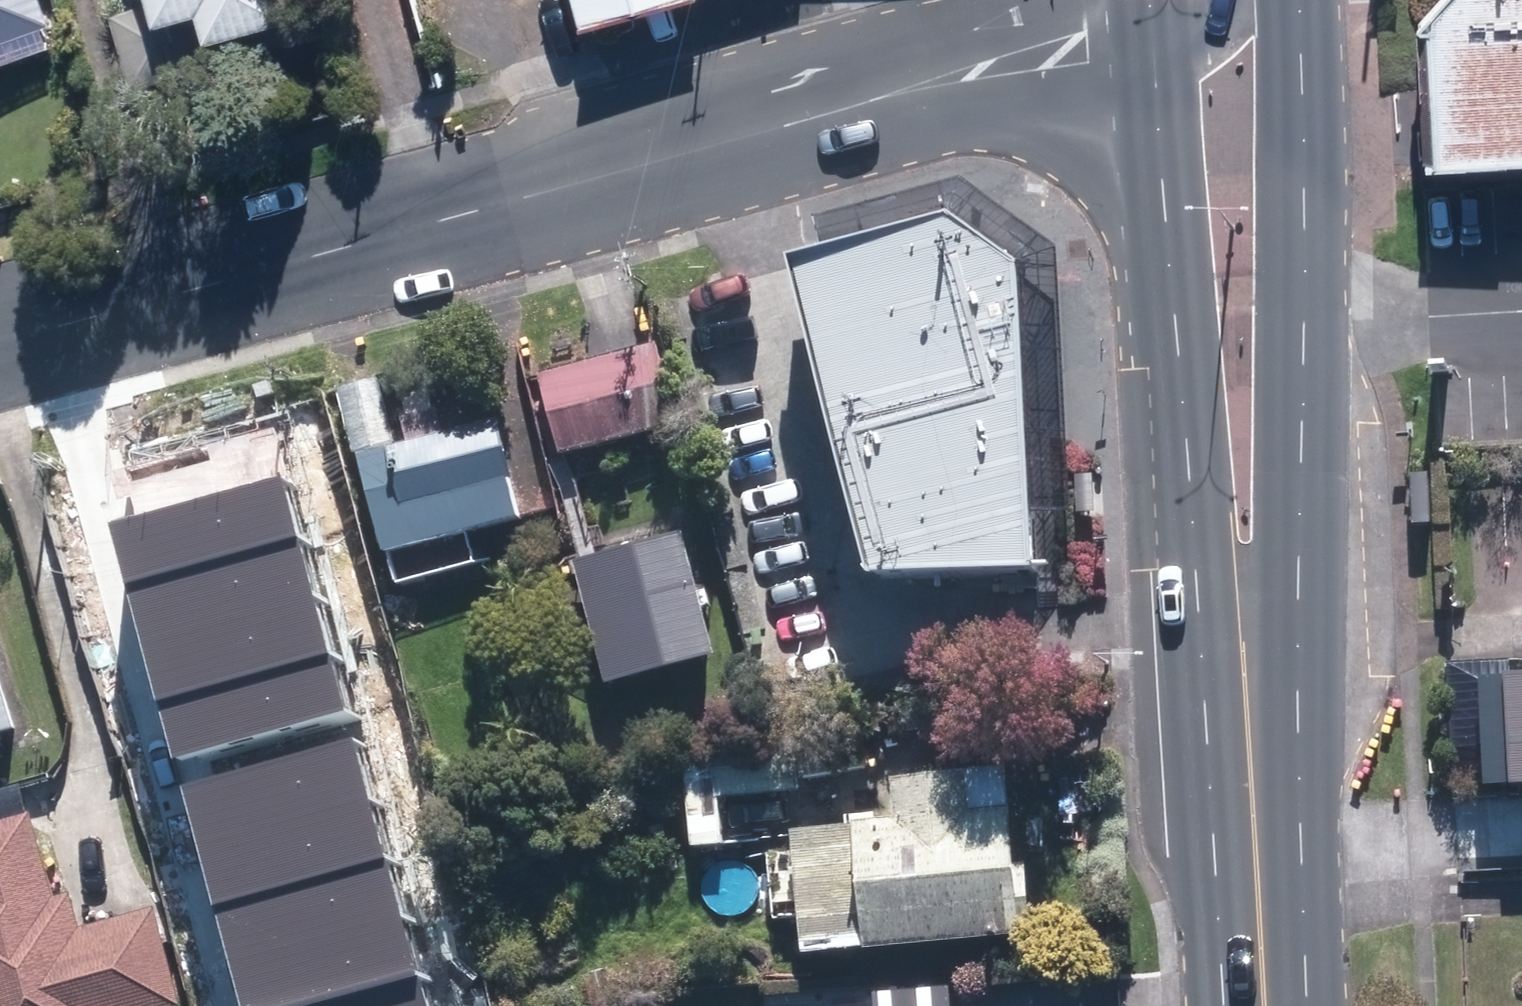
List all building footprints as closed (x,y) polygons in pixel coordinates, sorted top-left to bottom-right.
[(57,55),(38,0),(0,0),(0,75),(57,55)] [(284,0),(125,0),(128,15),(109,20),(131,108),(232,82),(224,53),(293,35),(284,0)] [(589,46),(709,7),(707,0),(574,0),(589,46)] [(1425,153),(1521,147),(1521,0),(1422,0),(1418,4),(1425,153)] [(811,266),(894,597),(1071,584),(1060,274),(984,217),(811,266)] [(650,346),(531,377),(554,466),(673,435),(650,346)] [(376,381),(334,392),(376,559),(517,524),(493,428),(445,440),(439,417),(389,430),(376,381)] [(99,468),(118,542),(178,527),(160,453),(99,468)] [(194,526),(234,685),(369,651),(322,465),(227,489),(234,516),(194,526)] [(678,539),(566,566),(599,697),(710,669),(678,539)] [(1469,644),(1467,765),(1521,766),(1521,645),(1469,644)] [(17,741),(0,683),(0,746),(17,741)] [(257,726),(277,807),(362,786),(342,705),(257,726)] [(798,738),(673,747),(681,857),(724,854),(721,807),(803,802),(798,738)] [(794,964),(1029,940),(1022,868),(1009,869),(999,773),(881,784),(885,825),(763,837),(772,924),(790,923),(794,964)] [(149,913),(76,933),(66,898),(52,902),(29,816),(0,824),(0,1005),(174,1005),(149,913)] [(231,886),(261,1005),(344,1005),(398,992),(384,937),(398,933),(387,891),(373,894),(363,853),(231,886)]
